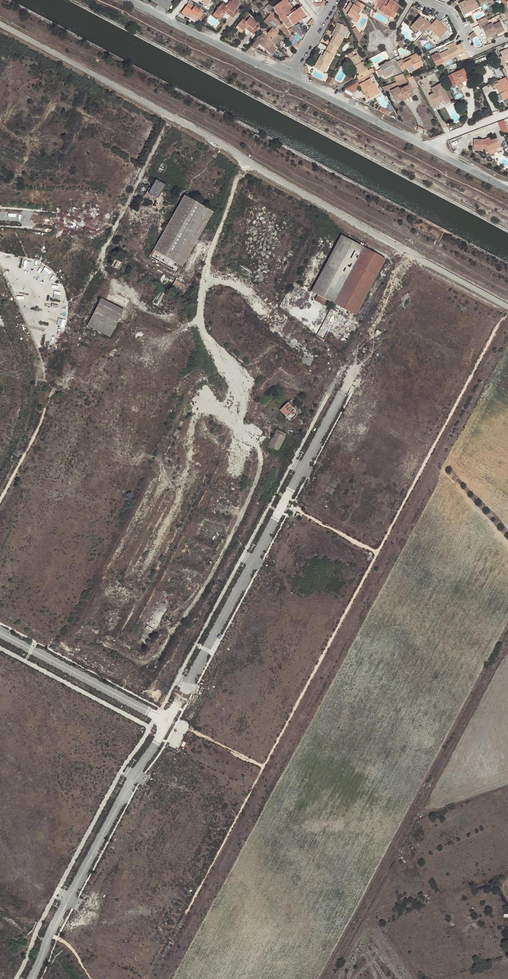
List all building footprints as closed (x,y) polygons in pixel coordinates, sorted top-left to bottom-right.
[(274,7),(284,22),(289,19),(293,25),(307,16),(301,7),(297,10),(291,14),(290,12),(285,5),(289,3),(287,0),(284,0),(274,7)] [(378,3),(377,6),(381,8),(380,10),(391,16),(394,11),(396,12),(400,5),(395,2),(395,1),(393,0),(380,0),(378,3)] [(470,11),(478,7),(475,0),(468,0),(466,1),(466,0),(465,0),(458,3),(463,12),(470,9),(470,11)] [(230,16),(233,18),(239,12),(236,10),(238,7),(231,1),(227,5),(224,2),(215,12),(220,16),(222,13),(224,14),(226,12),(227,11),(232,14),(230,16)] [(359,2),(357,1),(355,5),(354,7),(352,6),(353,4),(349,2),(345,10),(348,12),(348,13),(356,18),(361,9),(363,10),(365,6),(359,2)] [(188,3),(181,12),(187,17),(191,13),(196,17),(201,11),(195,6),(195,7),(188,3)] [(266,24),(267,25),(272,19),(267,15),(263,21),(266,24)] [(244,31),(246,28),(247,27),(251,30),(250,31),(253,34),(258,28),(256,25),(258,23),(250,17),(247,21),(244,18),(237,25),(244,31)] [(420,29),(424,33),(427,30),(428,28),(431,25),(424,18),(423,20),(419,17),(410,27),(416,32),(420,29)] [(271,39),(276,44),(277,44),(279,46),(281,44),(283,42),(284,41),(281,37),(278,34),(275,31),(279,26),(275,20),(273,18),(272,19),(267,25),(271,28),(268,33),(272,37),(271,39)] [(289,19),(284,22),(289,28),(293,25),(289,19)] [(440,23),(436,19),(432,24),(431,25),(428,28),(440,39),(448,30),(443,26),(442,27),(439,24),(440,23)] [(479,25),(478,25),(480,29),(483,28),(487,36),(495,32),(496,34),(497,35),(505,31),(501,22),(493,26),(492,23),(490,24),(488,20),(482,23),(479,25)] [(288,39),(292,37),(282,24),(281,24),(279,26),(285,34),(288,39)] [(342,38),(345,30),(346,30),(337,26),(334,33),(336,35),(333,39),(328,50),(337,53),(344,39),(342,38)] [(353,29),(358,40),(362,38),(357,26),(353,29)] [(268,33),(267,32),(266,34),(264,31),(260,36),(263,38),(261,40),(258,37),(251,46),(256,48),(259,44),(267,50),(272,44),(273,42),(271,39),(272,37),(268,33)] [(464,53),(460,45),(456,47),(454,43),(446,47),(448,51),(440,55),(444,64),(464,53)] [(272,44),(267,50),(271,53),(276,47),(272,44)] [(337,53),(328,50),(324,59),(322,63),(319,62),(316,70),(323,74),(327,66),(330,67),(334,58),(335,59),(337,54),(337,53)] [(386,51),(371,57),(374,63),(389,57),(386,51)] [(413,55),(402,62),(404,65),(415,58),(413,55)] [(359,81),(370,75),(368,72),(364,63),(361,65),(357,57),(349,61),(353,69),(355,68),(357,72),(359,76),(357,77),(359,81)] [(401,60),(397,63),(402,73),(407,70),(409,74),(420,68),(415,58),(404,65),(402,62),(401,60)] [(384,77),(391,73),(395,70),(391,62),(379,68),(384,77)] [(469,80),(464,69),(451,75),(457,86),(458,85),(458,86),(459,87),(460,87),(461,87),(461,86),(462,86),(462,85),(462,84),(462,83),(469,80)] [(396,83),(406,79),(403,74),(394,78),(396,83)] [(370,75),(359,81),(361,84),(360,85),(365,94),(368,92),(372,100),(381,94),(377,87),(375,88),(373,85),(371,80),(372,79),(370,75)] [(383,87),(385,91),(389,90),(388,89),(397,86),(410,82),(414,89),(419,87),(414,77),(411,78),(406,79),(396,83),(392,84),(388,86),(383,87)] [(506,77),(497,81),(498,82),(496,83),(503,100),(507,98),(507,81),(506,77)] [(439,102),(440,104),(444,101),(446,105),(451,102),(441,84),(432,89),(435,94),(430,96),(434,104),(439,102)] [(409,92),(412,91),(409,85),(400,90),(398,88),(392,91),(397,102),(404,99),(404,98),(410,95),(409,92)] [(414,96),(412,91),(409,92),(410,95),(404,98),(404,99),(405,100),(414,96)] [(385,97),(380,99),(384,107),(389,105),(385,97)] [(507,131),(507,128),(504,119),(498,122),(502,133),(507,131)] [(495,144),(499,142),(497,139),(492,141),(489,142),(488,139),(485,140),(485,141),(483,142),(483,140),(475,140),(474,151),(483,151),(483,149),(488,149),(489,152),(497,149),(495,144)] [(149,191),(156,195),(159,197),(167,183),(157,177),(149,191)] [(154,199),(156,195),(149,191),(148,191),(146,194),(154,199)] [(184,265),(215,209),(186,193),(152,255),(175,268),(178,262),(184,265)] [(313,291),(335,302),(365,246),(357,242),(356,243),(343,236),(313,291)] [(365,246),(335,302),(342,306),(357,314),(387,259),(373,252),(374,251),(365,246)] [(120,267),(124,260),(116,257),(113,264),(120,267)] [(185,295),(190,286),(177,280),(173,288),(185,295)] [(112,334),(125,308),(103,296),(89,323),(112,334)] [(290,415),(297,408),(291,401),(283,408),(290,415)] [(278,451),(286,435),(288,432),(279,427),(277,430),(269,446),(278,451)]
